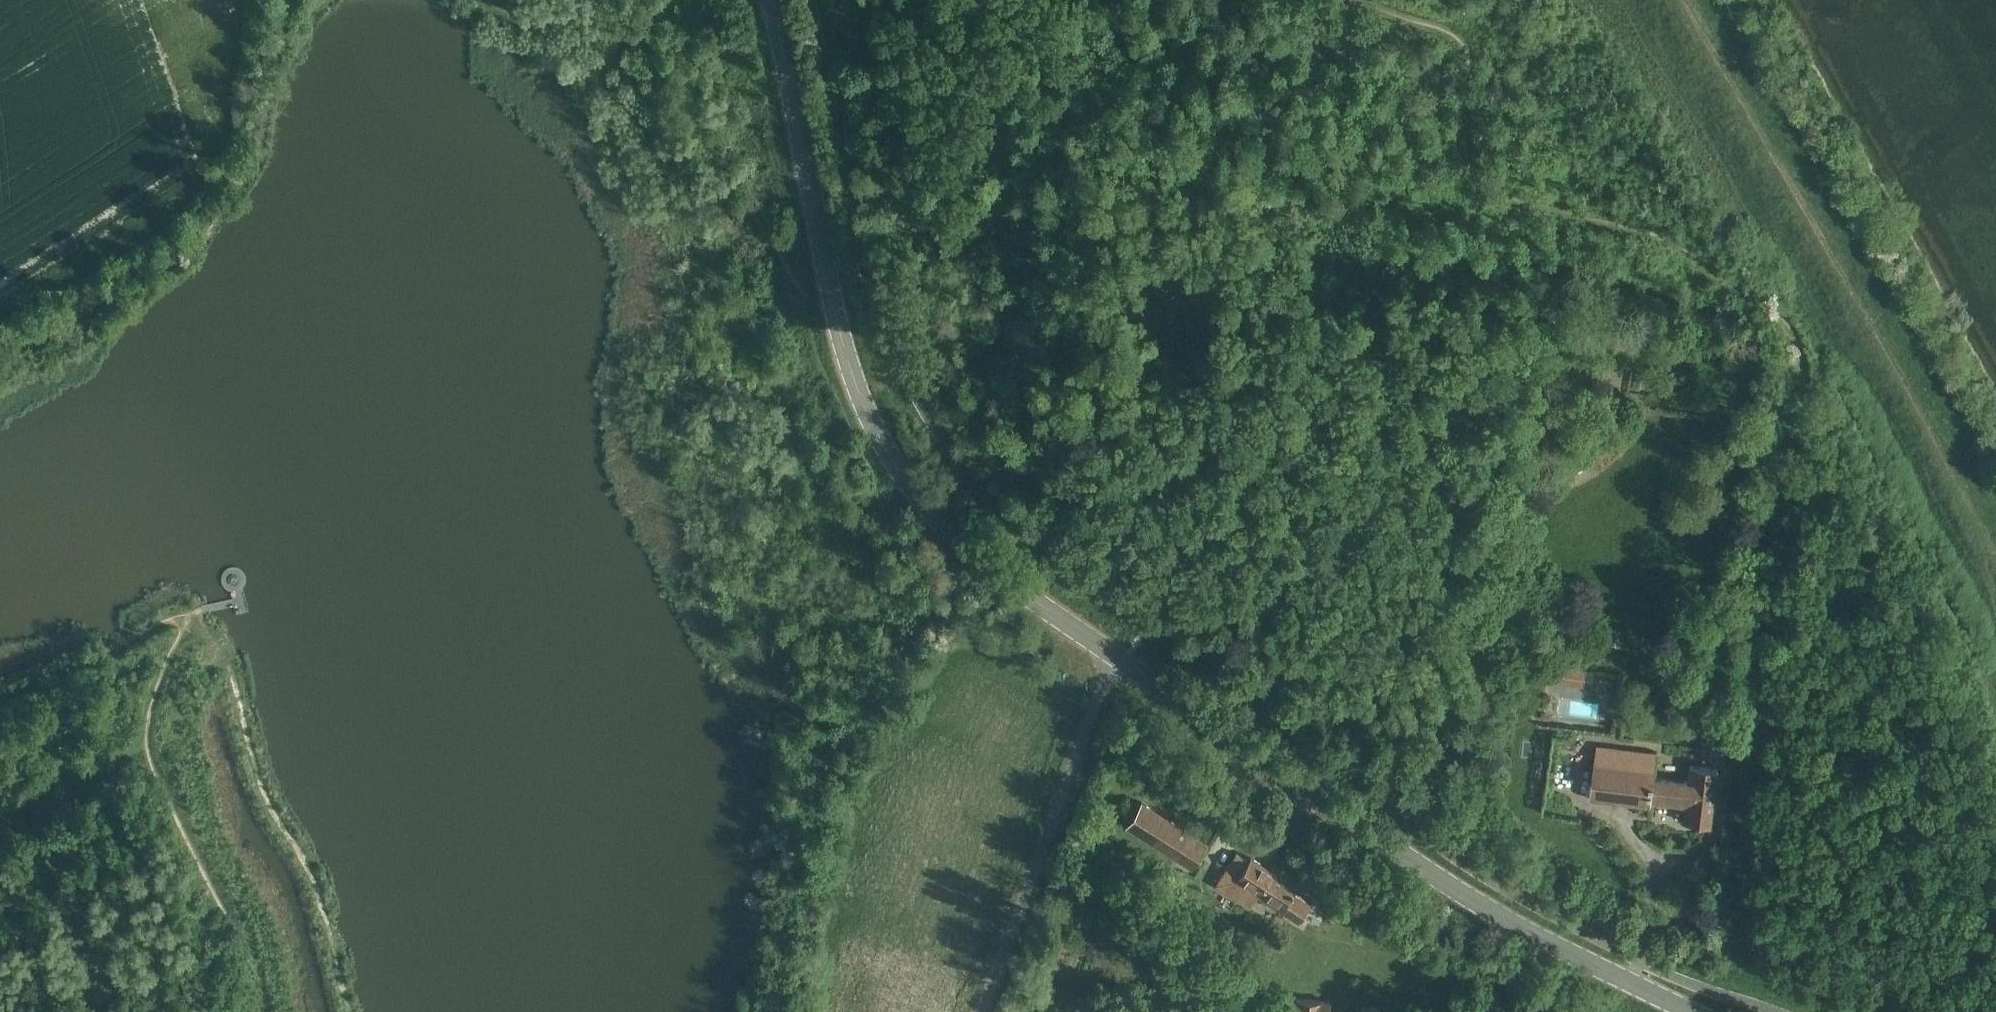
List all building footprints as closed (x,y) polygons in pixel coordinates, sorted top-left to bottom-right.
[(1558,665),(1557,681),(1583,683),(1584,667),(1558,665)] [(1712,824),(1718,768),(1690,765),(1689,781),(1655,777),(1657,752),(1598,745),(1591,798),(1651,805),(1652,801),(1686,805),(1684,821),(1712,824)] [(1141,801),(1126,826),(1191,867),(1206,842),(1141,801)] [(1236,852),(1215,884),(1250,906),(1257,894),(1280,909),(1296,885),(1250,856),(1248,860),(1236,852)] [(1289,997),(1287,1011),(1328,1011),(1329,1001),(1289,997)]
